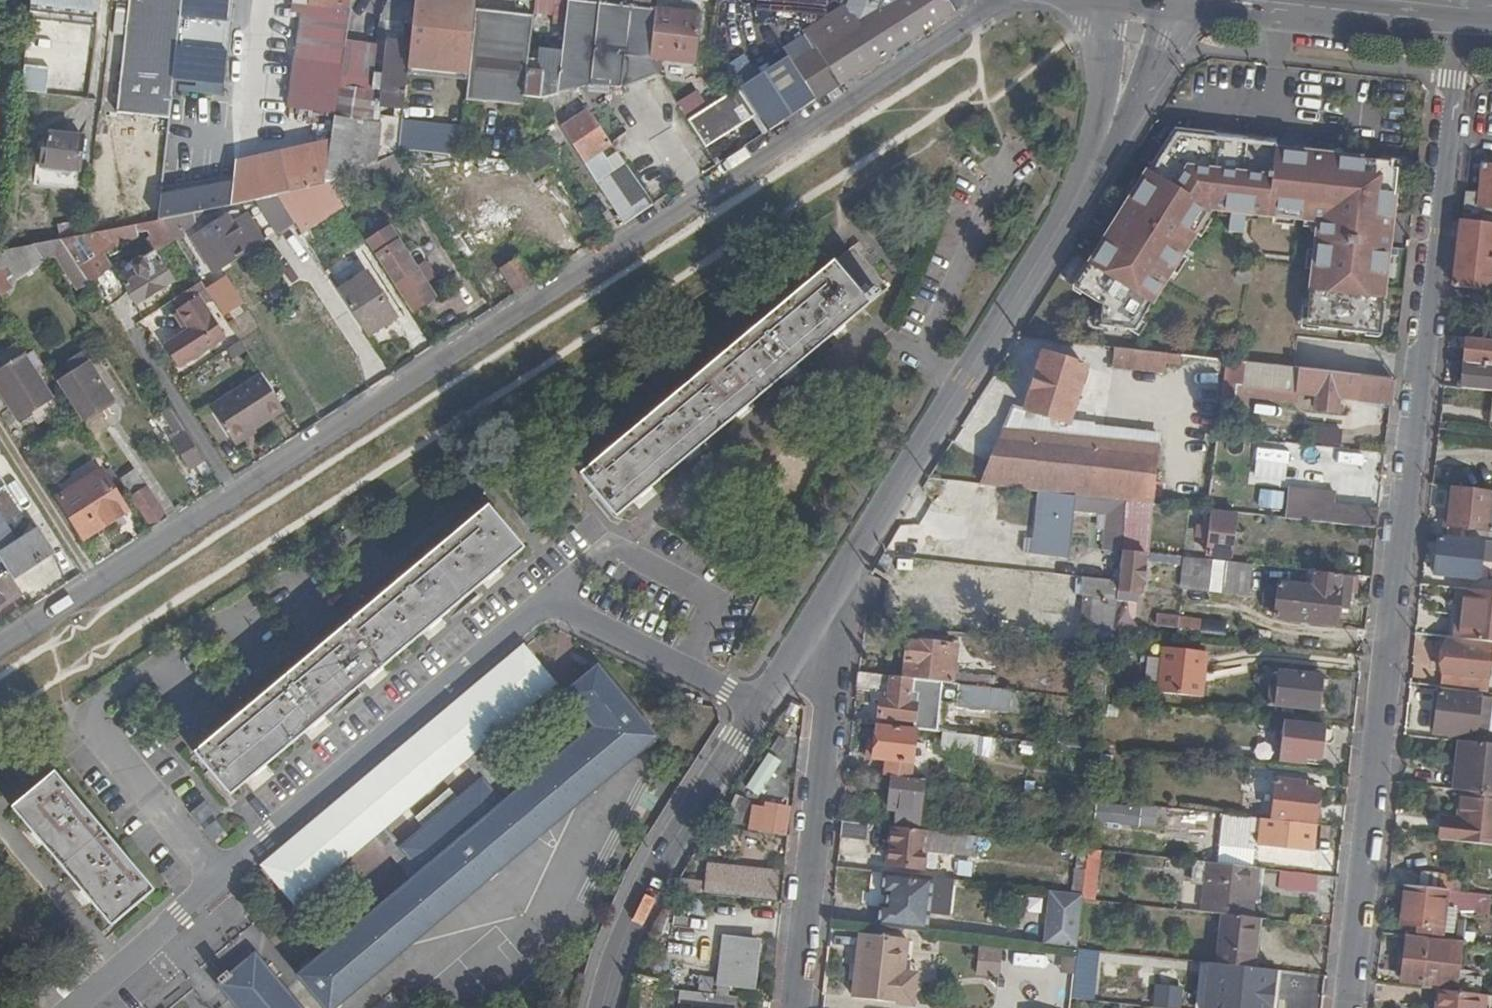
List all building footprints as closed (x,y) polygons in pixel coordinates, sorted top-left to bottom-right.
[(99,0),(43,0),(38,41),(94,47),(99,0)] [(118,114),(170,119),(174,84),(181,17),(183,0),(131,0),(118,114)] [(181,17),(230,22),(233,0),(183,0),(181,17)] [(294,5),(306,6),(350,11),(352,0),(294,0),(294,5)] [(414,6),(413,22),(410,43),(408,69),(468,76),(469,63),(475,11),(476,0),(415,0),(414,6)] [(535,11),(544,11),(544,15),(555,15),(555,26),(565,27),(568,0),(537,0),(535,11)] [(565,27),(565,32),(560,73),(559,86),(558,95),(578,88),(590,83),(599,4),(628,7),(628,0),(568,0),(565,27)] [(628,7),(599,4),(590,83),(650,63),(651,60),(656,11),(651,10),(652,0),(628,0),(628,7)] [(968,5),(921,0),(853,0),(851,7),(806,34),(806,35),(817,53),(797,67),(796,67),(818,102),(968,5)] [(390,3),(381,15),(381,19),(413,22),(414,6),(390,3)] [(350,11),(306,6),(291,108),(335,115),(337,102),(350,11)] [(381,15),(350,11),(337,102),(335,115),(335,117),(378,122),(380,108),(389,108),(391,91),(382,89),(371,88),(374,71),(383,73),(386,41),(410,43),(413,22),(381,19),(381,15)] [(529,71),(535,17),(475,11),(469,63),(468,76),(466,100),(525,105),(529,71)] [(682,14),(656,11),(651,60),(694,64),(696,40),(699,39),(701,13),(683,11),(682,14)] [(378,122),(335,117),(331,143),(328,165),(325,186),(330,184),(395,157),(399,155),(400,151),(404,108),(408,69),(410,43),(386,41),(383,73),(374,71),(371,88),(382,89),(391,91),(389,108),(380,108),(378,122)] [(22,63),(18,89),(44,93),(47,66),(22,63)] [(650,63),(590,83),(590,86),(621,89),(658,75),(650,63)] [(818,102),(796,67),(746,99),(757,116),(768,134),(785,122),(818,102)] [(543,72),(529,71),(525,105),(541,131),(552,125),(540,99),(543,72)] [(559,86),(560,73),(552,72),(551,86),(559,86)] [(682,112),(702,99),(695,88),(674,101),(682,112)] [(689,122),(707,150),(757,116),(746,99),(740,90),(689,122)] [(1482,101),(1479,126),(1491,128),(1491,103),(1482,101)] [(400,151),(431,154),(434,112),(404,108),(400,151)] [(560,127),(583,162),(613,144),(590,108),(560,127)] [(1171,135),(1075,292),(1104,309),(1104,314),(1102,328),(1135,332),(1143,319),(1168,279),(1182,256),(1191,240),(1205,217),(1209,212),(1321,225),(1309,327),(1315,328),(1314,334),(1375,341),(1376,335),(1381,335),(1399,177),(1393,176),(1394,170),(1270,156),(1271,148),(1171,135)] [(80,172),(84,140),(45,136),(41,168),(80,172)] [(984,138),(976,158),(978,162),(994,153),(984,138)] [(557,160),(543,139),(527,150),(540,171),(557,160)] [(234,185),(231,206),(256,200),(278,196),(325,186),(328,165),(331,143),(236,163),(235,174),(234,185)] [(408,202),(420,196),(395,157),(330,184),(339,198),(390,176),(408,202)] [(161,199),(165,161),(143,159),(136,226),(159,221),(161,199)] [(624,226),(653,207),(626,164),(597,183),(624,226)] [(1491,212),(1491,170),(1486,170),(1483,196),(1482,210),(1491,212)] [(325,186),(278,196),(295,222),(303,234),(345,207),(339,198),(330,184),(325,186)] [(231,206),(234,185),(161,199),(159,221),(163,220),(231,206)] [(1467,194),(1465,208),(1482,210),(1483,196),(1467,194)] [(295,222),(278,196),(256,200),(278,232),(295,222)] [(1491,226),(1491,212),(1482,210),(1465,208),(1463,223),(1491,226)] [(264,240),(248,215),(242,218),(237,212),(231,213),(208,228),(209,229),(200,235),(205,242),(198,247),(215,273),(264,240)] [(1191,240),(1198,244),(1212,221),(1205,217),(1191,240)] [(126,228),(111,231),(113,244),(114,246),(145,234),(156,251),(175,239),(163,220),(159,221),(136,226),(126,228)] [(1463,223),(1456,291),(1491,295),(1491,226),(1463,223)] [(481,250),(467,227),(450,239),(464,261),(481,250)] [(368,243),(412,312),(435,297),(426,284),(434,278),(426,265),(418,270),(392,229),(368,243)] [(62,241),(86,278),(106,265),(99,253),(113,244),(111,231),(87,236),(62,241)] [(35,246),(45,262),(56,255),(75,285),(86,278),(62,241),(35,246)] [(45,262),(35,246),(3,252),(0,253),(0,293),(4,300),(8,298),(5,292),(10,288),(1,274),(8,268),(16,280),(45,262)] [(137,307),(174,283),(156,255),(145,262),(139,262),(133,266),(132,271),(137,279),(125,287),(137,307)] [(1168,279),(1175,283),(1188,260),(1182,256),(1168,279)] [(516,293),(534,282),(519,259),(501,270),(516,293)] [(869,306),(835,265),(582,476),(616,519),(869,306)] [(339,290),(369,337),(396,319),(366,273),(339,290)] [(182,310),(193,328),(168,345),(181,364),(223,335),(203,304),(213,298),(202,281),(175,298),(182,310)] [(1141,338),(1150,323),(1143,319),(1135,332),(1102,328),(1104,314),(1096,314),(1094,327),(1094,334),(1095,335),(1137,340),(1141,338)] [(1468,341),(1466,365),(1491,368),(1491,344),(1468,341)] [(59,410),(34,371),(42,365),(34,352),(25,357),(17,344),(0,355),(0,391),(19,420),(32,412),(35,417),(41,415),(44,420),(59,410)] [(1170,358),(1117,352),(1115,371),(1167,377),(1168,368),(1170,358)] [(84,420),(114,400),(85,357),(70,366),(74,375),(61,384),(84,420)] [(1170,358),(1168,368),(1185,370),(1186,360),(1170,358)] [(999,458),(986,490),(1046,496),(1059,498),(1080,500),(1131,506),(1155,509),(1162,440),(1070,430),(1086,373),(1045,360),(1027,417),(1014,413),(999,458)] [(1224,401),(1236,403),(1238,383),(1299,389),(1299,396),(1320,398),(1318,415),(1338,417),(1340,400),(1393,407),(1396,386),(1228,365),(1226,381),(1224,401)] [(1466,365),(1463,389),(1491,392),(1491,368),(1466,365)] [(253,430),(285,410),(261,373),(211,406),(234,441),(253,430)] [(205,479),(212,474),(170,408),(162,413),(179,438),(173,442),(191,470),(197,467),(205,479)] [(255,434),(253,430),(234,441),(236,445),(255,434)] [(1315,446),(1343,449),(1345,435),(1317,432),(1315,446)] [(99,517),(104,526),(128,510),(102,471),(59,497),(80,530),(99,517)] [(120,481),(152,530),(167,521),(136,471),(120,481)] [(1257,489),(1256,507),(1279,508),(1280,490),(1257,489)] [(1452,491),(1445,541),(1491,546),(1491,495),(1452,491)] [(1337,528),(1341,509),(1342,498),(1321,495),(1318,514),(1329,515),(1328,527),(1337,528)] [(1039,561),(1072,564),(1080,500),(1059,498),(1046,496),(1039,561)] [(524,550),(487,509),(197,755),(233,796),(524,550)] [(1379,532),(1381,514),(1341,509),(1337,528),(1379,532)] [(1233,562),(1237,518),(1216,516),(1215,530),(1209,529),(1207,549),(1212,550),(1212,560),(1233,562)] [(1305,525),(1325,527),(1326,518),(1306,516),(1305,525)] [(85,539),(104,526),(99,517),(80,530),(85,539)] [(14,580),(53,554),(38,531),(17,544),(0,518),(0,558),(9,573),(14,580)] [(1440,541),(1436,580),(1481,585),(1483,566),(1491,566),(1491,560),(1491,546),(1445,541),(1440,541)] [(1122,594),(1121,604),(1143,607),(1148,557),(1126,555),(1123,585),(1122,594)] [(0,558),(0,605),(18,593),(6,575),(9,573),(0,558)] [(1217,565),(1187,561),(1185,594),(1213,597),(1217,565)] [(1253,601),(1257,569),(1242,567),(1239,600),(1253,601)] [(1352,598),(1354,580),(1315,575),(1314,590),(1280,586),(1279,588),(1274,587),(1270,616),(1275,617),(1274,623),(1336,629),(1338,612),(1350,613),(1352,598)] [(1354,580),(1352,598),(1359,599),(1361,581),(1354,580)] [(1098,631),(1095,652),(1115,655),(1118,632),(1121,604),(1122,594),(1123,585),(1090,581),(1085,631),(1098,631)] [(1461,592),(1456,643),(1491,647),(1491,595),(1461,592)] [(1182,631),(1214,634),(1214,626),(1183,623),(1182,631)] [(1127,656),(1130,634),(1118,632),(1115,655),(1127,656)] [(907,682),(921,684),(957,687),(960,648),(911,643),(907,682)] [(1466,694),(1468,680),(1489,682),(1491,660),(1491,652),(1446,646),(1441,691),(1466,694)] [(553,684),(524,649),(266,866),(297,901),(373,837),(384,827),(464,760),(475,750),(553,684)] [(1212,656),(1169,651),(1164,697),(1207,701),(1212,656)] [(1092,652),(1087,702),(1109,704),(1115,655),(1095,652),(1092,652)] [(599,668),(568,695),(596,728),(515,796),(503,806),(483,782),(403,849),(422,874),(411,883),(299,977),(327,1007),(335,1007),(657,738),(599,668)] [(1269,706),(1326,713),(1330,685),(1324,685),(1324,678),(1280,672),(1278,690),(1271,689),(1269,706)] [(863,677),(861,694),(893,697),(892,703),(883,702),(880,721),(915,724),(921,684),(907,682),(863,677)] [(982,710),(984,690),(961,688),(959,708),(982,710)] [(984,690),(982,710),(999,712),(1001,692),(984,690)] [(1438,733),(1478,738),(1482,699),(1442,695),(1438,733)] [(1325,733),(1326,728),(1286,724),(1281,764),(1308,767),(1309,762),(1323,763),(1325,747),(1332,748),(1334,734),(1325,733)] [(893,765),(891,781),(895,781),(917,783),(922,733),(884,728),(884,732),(877,731),(875,744),(881,745),(879,763),(893,765)] [(985,757),(986,740),(948,736),(946,752),(985,757)] [(1458,742),(1452,792),(1464,793),(1491,796),(1491,746),(1458,742)] [(483,782),(503,806),(515,796),(475,750),(464,760),(483,782)] [(759,797),(780,760),(765,751),(743,788),(759,797)] [(113,927),(154,892),(54,774),(13,809),(113,927)] [(917,783),(895,781),(891,813),(899,815),(898,828),(921,831),(928,784),(917,783)] [(1273,823),(1316,828),(1321,794),(1307,792),(1307,786),(1279,783),(1273,823)] [(1464,793),(1461,818),(1444,816),(1441,841),(1491,846),(1491,796),(1464,793)] [(739,796),(728,813),(743,822),(753,806),(739,796)] [(207,803),(193,815),(202,826),(217,814),(207,803)] [(1143,803),(1138,823),(1183,833),(1187,813),(1143,803)] [(218,822),(207,832),(220,846),(231,837),(218,822)] [(1313,854),(1316,828),(1273,823),(1261,822),(1259,848),(1313,854)] [(845,826),(843,843),(872,847),(875,829),(845,826)] [(373,837),(411,883),(422,874),(403,849),(384,827),(373,837)] [(981,841),(896,832),(892,869),(927,873),(929,855),(978,861),(981,841)] [(1087,899),(1086,901),(1099,903),(1104,854),(1092,853),(1087,899)] [(754,854),(752,868),(782,871),(783,857),(754,854)] [(710,878),(708,897),(749,901),(752,868),(728,865),(726,880),(710,878)] [(1223,918),(1251,921),(1257,871),(1208,866),(1203,915),(1223,918)] [(752,868),(749,901),(778,904),(782,871),(752,868)] [(1448,893),(1465,895),(1467,877),(1418,871),(1416,890),(1448,893)] [(1317,895),(1319,878),(1282,874),(1280,890),(1317,895)] [(883,909),(883,913),(933,919),(937,882),(887,876),(884,898),(890,899),(889,909),(883,909)] [(1416,890),(1406,888),(1402,928),(1419,929),(1419,937),(1442,940),(1448,893),(1416,890)] [(1047,950),(1080,954),(1086,901),(1087,899),(1053,895),(1047,950)] [(694,899),(691,914),(705,916),(707,901),(694,899)] [(883,913),(881,931),(930,936),(933,919),(883,913)] [(1253,973),(1258,922),(1251,921),(1223,918),(1217,969),(1253,973)] [(894,1007),(916,1007),(919,988),(905,986),(910,944),(864,938),(855,1003),(894,1007)] [(1403,938),(1400,963),(1404,963),(1403,983),(1423,984),(1423,990),(1444,993),(1485,997),(1491,998),(1491,977),(1472,975),(1475,946),(1403,938)] [(721,998),(730,999),(731,988),(757,990),(761,944),(727,941),(722,987),(721,998)] [(976,947),(974,973),(998,974),(999,948),(976,947)] [(257,957),(222,987),(240,1007),(299,1007),(257,957)] [(678,987),(713,992),(714,980),(679,975),(678,987)] [(1275,991),(1282,992),(1284,979),(1234,975),(1231,1007),(1273,1007),(1275,991)] [(1063,1007),(1065,980),(1053,979),(1051,1006),(1063,1007)] [(712,1007),(755,1007),(756,1001),(730,999),(721,998),(699,995),(681,993),(680,1005),(712,1007)] [(1093,1005),(1097,1005),(1098,996),(1076,993),(1075,1003),(1093,1005)] [(1485,997),(1444,993),(1443,1007),(1484,1007),(1485,997)]
